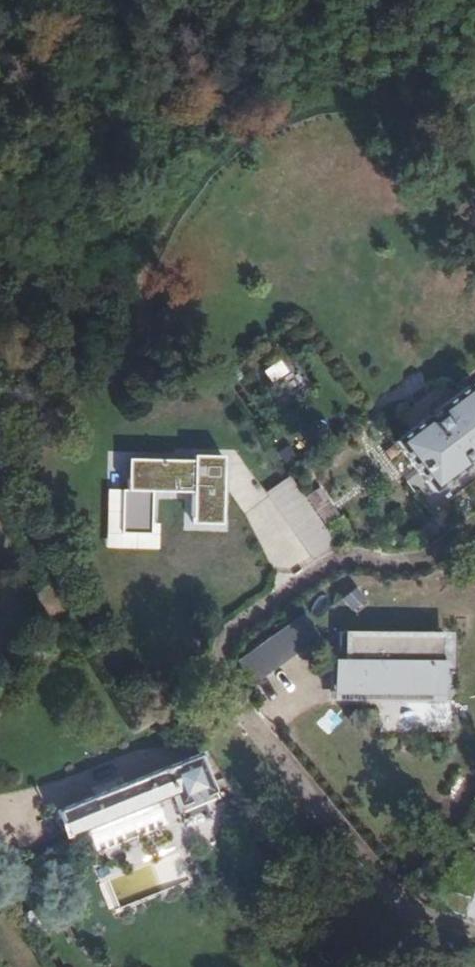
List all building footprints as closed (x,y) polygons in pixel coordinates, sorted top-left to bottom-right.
[(272,382),(289,371),(280,358),(263,369),(272,382)] [(474,458),(474,398),(466,386),(393,442),(431,492),(474,458)] [(192,460),(126,459),(125,504),(121,504),(120,533),(149,534),(150,492),(190,493),(189,523),(219,524),(221,456),(192,455),(192,460)] [(291,475),(268,489),(309,559),(333,545),(291,475)] [(356,586),(340,596),(351,613),(367,603),(356,586)] [(303,611),(236,660),(253,684),(320,635),(303,611)] [(334,689),(428,691),(428,662),(438,662),(438,636),(344,635),(344,661),(334,661),(334,689)] [(65,836),(83,829),(154,800),(170,794),(177,811),(215,796),(198,753),(55,811),(65,836)] [(154,800),(83,829),(92,852),(163,824),(154,800)]
